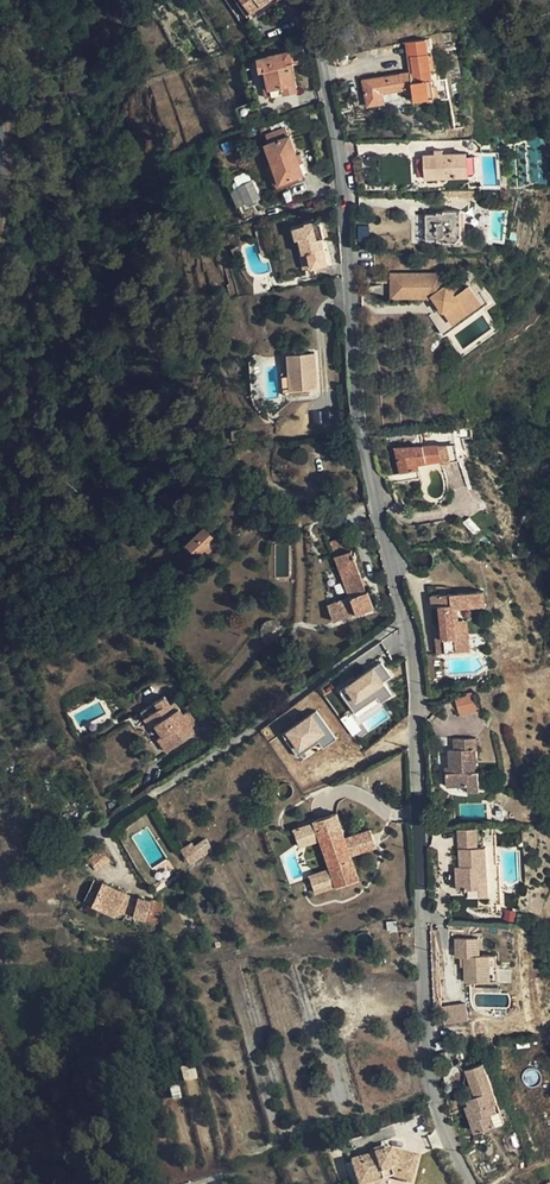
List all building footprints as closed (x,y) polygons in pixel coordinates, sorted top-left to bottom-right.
[(252,12),(270,0),(244,0),(252,12)] [(411,40),(413,55),(429,53),(427,38),(411,40)] [(259,58),(261,72),(279,68),(284,93),(298,90),(295,79),(296,79),(291,51),(269,56),(269,57),(259,58)] [(416,71),(379,78),(363,80),(368,106),(386,102),(384,94),(414,88),(415,98),(415,100),(435,97),(429,53),(413,55),(416,71)] [(266,97),(284,93),(279,68),(261,72),(266,97)] [(362,72),(363,80),(379,78),(377,70),(362,72)] [(384,94),(386,102),(386,104),(415,98),(414,88),(384,94)] [(299,164),(296,155),(289,136),(266,144),(280,183),(303,175),(299,164)] [(467,152),(444,154),(435,155),(424,156),(426,179),(469,175),(467,152)] [(248,211),(267,203),(254,179),(237,187),(248,211)] [(457,242),(462,236),(461,210),(444,211),(444,213),(438,213),(438,214),(426,215),(427,240),(438,239),(438,241),(445,241),(445,242),(457,242)] [(321,238),(325,237),(323,232),(321,224),(320,223),(319,223),(317,223),(316,223),(315,224),(314,221),(306,223),(305,223),(305,224),(305,225),(295,228),(298,239),(301,238),(305,253),(310,251),(313,267),(327,263),(321,238)] [(259,242),(265,240),(261,223),(255,225),(259,242)] [(193,241),(197,253),(206,251),(203,238),(193,241)] [(269,254),(265,240),(259,242),(263,256),(269,254)] [(303,269),(313,267),(310,251),(305,253),(299,254),(303,269)] [(392,298),(432,297),(433,296),(442,307),(438,310),(430,315),(444,335),(489,303),(482,293),(477,297),(470,286),(461,292),(453,280),(448,284),(440,273),(391,274),(392,298)] [(430,298),(438,310),(442,307),(433,296),(432,297),(430,298)] [(288,355),(289,373),(291,390),(309,389),(318,389),(315,353),(288,355)] [(309,393),(309,389),(291,390),(289,373),(282,373),(284,395),(309,393)] [(232,440),(242,440),(242,430),(231,430),(232,440)] [(439,444),(442,459),(443,464),(460,460),(456,443),(439,444)] [(442,459),(439,444),(396,448),(403,480),(421,476),(419,463),(442,459)] [(199,562),(218,543),(203,527),(183,547),(199,562)] [(329,541),(335,555),(351,549),(346,535),(329,541)] [(410,557),(410,560),(411,563),(412,566),(415,568),(417,570),(420,571),(423,571),(426,570),(429,569),(431,567),(433,564),(434,561),(434,558),(433,555),(431,552),(429,550),(427,548),(423,547),(420,547),(418,548),(415,550),(412,552),(411,554),(410,557)] [(373,607),(351,549),(335,555),(350,597),(327,605),(333,621),(373,607)] [(468,591),(456,592),(432,595),(433,606),(440,606),(442,625),(443,630),(436,631),(438,653),(471,650),(468,619),(459,619),(458,607),(487,605),(485,590),(468,591)] [(262,637),(263,638),(275,629),(281,623),(280,622),(278,621),(277,620),(275,619),(273,619),(271,619),(269,619),(267,620),(266,621),(264,622),(262,624),(261,625),(261,627),(260,629),(260,631),(260,633),(261,635),(262,637)] [(280,636),(275,629),(263,638),(268,646),(280,636)] [(392,696),(384,682),(390,678),(382,664),(339,690),(352,712),(376,698),(380,704),(392,696)] [(481,709),(475,684),(456,691),(462,714),(481,709)] [(183,713),(179,707),(174,710),(170,703),(165,695),(141,711),(144,717),(149,713),(156,724),(163,735),(158,738),(166,751),(201,729),(189,709),(183,713)] [(175,699),(170,703),(174,710),(179,707),(180,706),(175,699)] [(297,754),(317,742),(321,748),(335,739),(318,711),(284,732),(297,754)] [(150,728),(156,724),(149,713),(144,717),(143,717),(150,728)] [(449,750),(449,767),(450,773),(446,773),(447,787),(468,785),(468,792),(479,791),(478,771),(477,771),(476,748),(478,748),(478,737),(454,738),(455,750),(449,750)] [(293,789),(293,787),(292,786),(290,785),(289,784),(287,783),(285,783),(283,784),(281,785),(280,786),(279,788),(278,790),(279,792),(279,794),(280,795),(281,797),(283,798),(285,798),(287,798),(289,798),(291,797),(292,795),(293,793),(293,791),(293,789)] [(494,803),(486,803),(487,819),(488,823),(504,822),(503,809),(494,809),(494,803)] [(84,812),(83,813),(82,815),(82,817),(82,819),(83,821),(84,823),(86,824),(88,825),(90,825),(92,825),(94,824),(95,823),(97,821),(97,819),(97,817),(97,815),(96,813),(95,811),(93,810),(92,810),(89,809),(87,810),(86,811),(84,812)] [(326,836),(335,865),(332,866),(316,872),(321,886),(338,880),(339,882),(360,876),(353,854),(362,852),(356,834),(349,837),(341,811),(318,818),(319,821),(309,824),(314,840),(323,837),(326,836)] [(301,844),(314,840),(309,824),(296,828),(301,844)] [(380,846),(375,828),(356,834),(362,852),(380,846)] [(457,889),(469,889),(480,888),(480,896),(489,895),(486,846),(478,847),(477,828),(459,829),(461,869),(456,870),(457,889)] [(22,837),(21,840),(20,842),(21,844),(22,847),(23,849),(26,850),(28,851),(30,851),(33,850),(35,850),(37,848),(38,846),(39,844),(39,841),(39,839),(38,836),(36,834),(34,833),(32,832),(29,832),(27,832),(25,833),(23,835),(22,837)] [(326,836),(323,837),(332,866),(335,865),(326,836)] [(212,849),(205,838),(195,846),(192,842),(180,850),(190,864),(212,849)] [(101,849),(88,859),(98,872),(111,862),(101,849)] [(316,872),(311,873),(316,888),(321,886),(316,872)] [(116,914),(118,909),(126,893),(102,882),(102,883),(94,879),(84,899),(92,903),(116,914)] [(480,896),(480,888),(469,889),(469,897),(480,896)] [(126,893),(118,909),(133,915),(138,898),(126,893)] [(151,901),(138,898),(133,915),(146,919),(151,901)] [(151,901),(146,919),(162,903),(151,899),(151,901)] [(165,903),(162,903),(146,919),(145,921),(161,924),(164,913),(162,912),(165,903)] [(480,955),(480,937),(456,938),(456,957),(465,956),(466,982),(499,981),(498,954),(480,955)] [(451,1020),(451,1023),(467,1022),(465,1004),(442,1006),(443,1021),(451,1020)] [(402,1017),(401,1019),(400,1021),(400,1023),(401,1025),(402,1026),(403,1028),(405,1029),(407,1030),(409,1030),(411,1029),(413,1028),(414,1027),(415,1025),(416,1023),(416,1021),(415,1019),(414,1017),(413,1016),(411,1015),(409,1014),(407,1014),(405,1014),(403,1015),(402,1017)] [(467,1098),(469,1104),(470,1106),(466,1107),(475,1132),(504,1121),(483,1063),(467,1069),(476,1095),(467,1098)] [(448,1068),(446,1070),(446,1073),(445,1075),(446,1078),(447,1080),(449,1083),(451,1084),(453,1085),(456,1085),(458,1085),(461,1084),(462,1082),(464,1080),(465,1077),(465,1075),(465,1072),(464,1070),(462,1068),(460,1066),(457,1066),(455,1065),(452,1066),(450,1067),(448,1068)] [(182,1068),(183,1080),(196,1079),(195,1066),(182,1068)] [(357,1183),(384,1183),(383,1182),(393,1178),(411,1183),(417,1157),(392,1151),(383,1153),(382,1149),(373,1151),(375,1156),(351,1163),(357,1183)]
